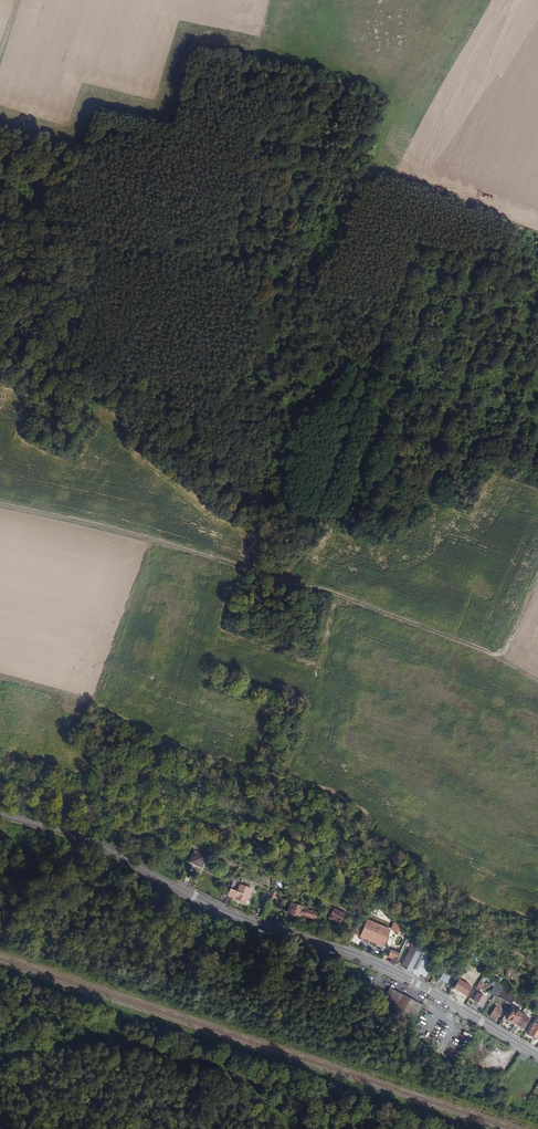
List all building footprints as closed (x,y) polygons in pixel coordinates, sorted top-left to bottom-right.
[(202,868),(207,856),(194,850),(188,862),(202,868)] [(247,904),(253,888),(239,883),(237,891),(233,889),(237,879),(233,878),(224,903),(230,905),(232,898),(247,904)] [(269,889),(266,895),(274,899),(277,894),(269,889)] [(301,917),(302,915),(304,908),(304,907),(290,902),(287,912),(301,917)] [(315,919),(317,912),(304,908),(302,915),(315,919)] [(345,912),(333,908),(329,918),(340,923),(345,912)] [(384,945),(391,929),(368,920),(367,922),(365,921),(361,930),(358,938),(383,948),(384,945)] [(399,932),(402,925),(394,922),(392,929),(399,932)] [(394,965),(399,953),(391,949),(388,956),(388,957),(391,959),(389,963),(394,965)] [(427,977),(434,962),(429,960),(431,954),(419,949),(416,953),(409,968),(408,970),(421,977),(421,975),(427,977)] [(409,968),(416,953),(411,951),(404,966),(409,968)] [(508,968),(506,976),(513,978),(515,970),(508,968)] [(447,983),(451,976),(443,972),(440,979),(440,980),(442,980),(443,981),(444,981),(447,983)] [(471,986),(459,979),(454,988),(466,996),(471,986)] [(495,995),(502,985),(496,981),(490,992),(495,995)] [(396,1007),(403,995),(390,987),(383,1000),(396,1007)] [(515,997),(503,990),(499,997),(511,1004),(515,997)] [(487,999),(475,992),(471,998),(483,1005),(487,999)] [(414,1017),(421,1004),(403,995),(396,1007),(414,1017)] [(497,1020),(503,1011),(498,1008),(492,1017),(497,1020)] [(516,1024),(522,1013),(521,1013),(514,1009),(512,1008),(506,1018),(512,1021),(511,1022),(515,1024),(516,1024)] [(524,1027),(529,1017),(522,1013),(516,1024),(520,1027),(521,1026),(524,1027)] [(451,1050),(446,1058),(454,1063),(458,1055),(451,1050)]
